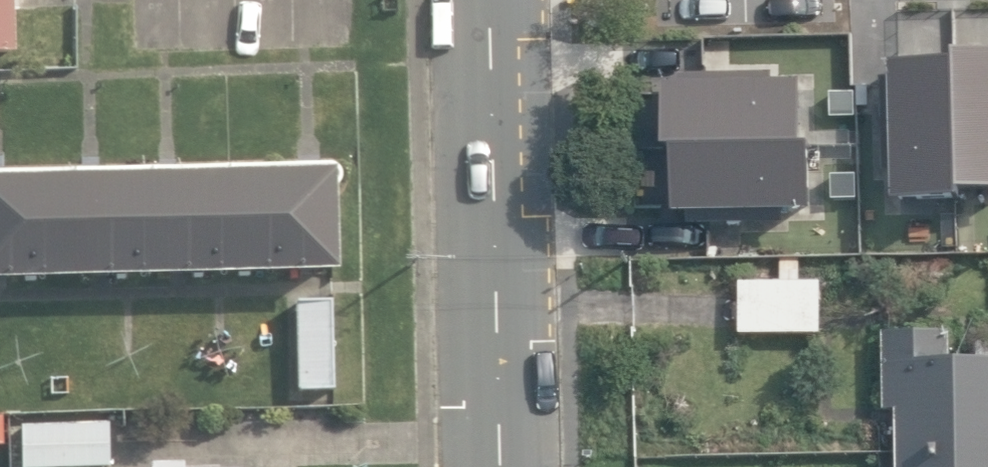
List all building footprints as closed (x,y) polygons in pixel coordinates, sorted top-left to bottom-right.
[(15,52),(14,0),(0,0),(0,52),(15,52)] [(987,195),(987,57),(956,57),(956,66),(892,66),(892,75),(884,75),(885,173),(895,173),(895,205),(962,205),(962,196),(987,195)] [(675,217),(814,215),(813,151),(805,151),(804,87),(774,88),(774,75),(679,77),(679,89),(665,89),(666,154),(674,154),(675,217)] [(337,269),(334,184),(337,182),(339,178),(339,174),(338,171),(335,168),(331,166),(328,166),(0,176),(0,280),(337,269)] [(819,275),(736,276),(736,329),(819,328),(819,275)] [(297,301),(299,390),(336,389),(333,300),(297,301)] [(891,466),(987,466),(987,339),(974,339),(975,353),(947,353),(946,325),(877,326),(878,407),(890,407),(891,466)] [(26,466),(112,466),(111,422),(24,425),(26,466)]
